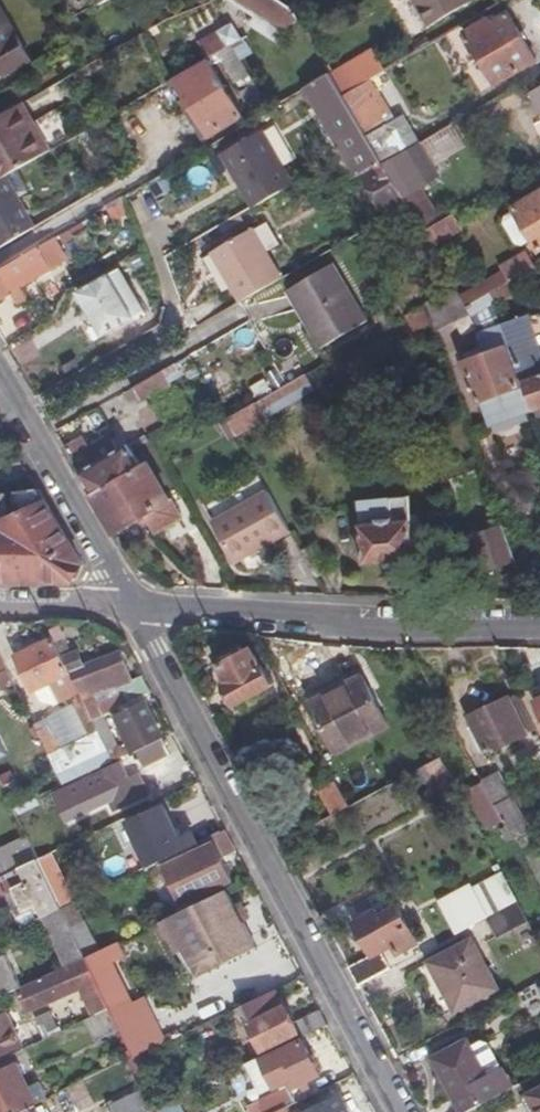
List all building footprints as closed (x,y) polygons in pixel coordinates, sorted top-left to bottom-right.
[(262,12),(251,17),(256,25),(291,5),(290,3),(285,0),(243,0),(262,12)] [(429,22),(465,0),(415,0),(429,22)] [(29,56),(0,7),(0,73),(29,56)] [(501,93),(539,69),(539,68),(506,9),(466,32),(501,93)] [(229,21),(214,29),(223,45),(229,41),(237,36),(229,21)] [(248,71),(229,41),(223,45),(218,48),(236,76),(248,71)] [(348,63),(359,82),(384,68),(373,49),(348,63)] [(208,53),(169,76),(203,135),(243,113),(208,53)] [(295,77),(304,91),(307,89),(332,75),(319,54),(304,64),(307,69),(295,77)] [(332,75),(307,89),(358,177),(366,171),(382,162),(347,101),(342,93),(332,75)] [(529,95),(539,113),(539,89),(529,95)] [(51,145),(24,97),(19,100),(48,147),(51,145)] [(19,100),(0,111),(0,174),(0,175),(3,173),(48,147),(19,100)] [(435,151),(455,140),(449,127),(428,137),(435,151)] [(236,164),(232,167),(254,206),(291,184),(295,186),(262,131),(228,151),(236,164)] [(416,142),(382,162),(400,192),(415,184),(435,173),(416,142)] [(222,173),(232,167),(236,164),(228,151),(213,158),(222,173)] [(382,162),(366,171),(391,211),(406,202),(400,192),(382,162)] [(0,175),(0,186),(7,200),(16,196),(3,173),(0,175)] [(422,228),(437,219),(415,184),(400,192),(406,202),(422,228)] [(0,186),(0,244),(32,225),(16,196),(7,200),(0,186)] [(539,246),(539,245),(539,190),(515,204),(539,246)] [(457,214),(427,227),(434,244),(464,230),(457,214)] [(211,250),(239,299),(279,276),(250,227),(211,250)] [(49,240),(0,269),(0,272),(10,290),(61,261),(49,240)] [(499,263),(508,279),(532,265),(523,250),(499,263)] [(314,320),(327,342),(368,319),(332,261),(287,288),(308,323),(314,320)] [(120,264),(77,288),(103,329),(144,306),(120,264)] [(0,272),(0,296),(10,290),(0,272)] [(314,320),(308,323),(320,346),(327,342),(314,320)] [(510,339),(537,415),(539,414),(539,343),(536,331),(510,339)] [(482,397),(523,383),(510,344),(468,358),(482,397)] [(147,374),(130,383),(138,397),(168,380),(160,367),(147,374)] [(265,414),(256,398),(226,416),(235,432),(265,414)] [(136,442),(146,436),(150,434),(146,429),(127,439),(128,441),(131,444),(136,442)] [(141,463),(131,444),(128,441),(79,469),(92,491),(141,463)] [(136,442),(131,444),(141,463),(92,491),(125,547),(145,536),(147,540),(157,535),(163,546),(189,531),(136,442)] [(403,478),(353,483),(363,562),(413,556),(403,478)] [(36,488),(0,492),(0,578),(70,580),(80,563),(36,488)] [(289,530),(267,489),(211,521),(234,562),(289,530)] [(513,556),(501,521),(468,532),(479,568),(513,556)] [(32,686),(67,669),(61,655),(53,637),(17,654),(32,686)] [(248,648),(220,663),(228,680),(223,683),(234,703),(271,684),(261,663),(257,664),(248,648)] [(145,682),(140,673),(130,678),(119,652),(82,664),(76,650),(61,655),(67,669),(80,696),(116,683),(124,702),(149,691),(145,682)] [(11,681),(0,657),(0,686),(11,681)] [(341,675),(307,694),(337,753),(386,727),(360,675),(345,683),(341,675)] [(518,692),(510,696),(526,727),(533,724),(518,692)] [(526,727),(510,696),(471,716),(475,725),(471,727),(482,749),(526,727)] [(131,749),(160,734),(143,703),(117,716),(129,742),(121,746),(120,743),(114,745),(100,714),(91,719),(110,760),(131,749)] [(30,721),(44,751),(58,745),(44,714),(30,721)] [(160,734),(131,749),(141,768),(166,756),(159,741),(160,734)] [(174,753),(145,768),(154,787),(183,771),(174,753)] [(112,763),(41,799),(47,810),(78,795),(87,812),(108,802),(113,811),(141,797),(130,775),(120,779),(112,763)] [(499,770),(480,779),(482,781),(484,786),(494,803),(501,816),(511,836),(528,828),(499,770)] [(332,815),(350,806),(338,780),(319,789),(332,815)] [(484,786),(482,781),(466,790),(485,825),(501,816),(494,803),(484,786)] [(181,849),(197,841),(219,830),(210,813),(189,824),(192,832),(177,839),(160,805),(127,821),(145,856),(159,850),(160,853),(179,845),(181,849)] [(181,849),(163,858),(185,900),(231,877),(221,857),(235,850),(223,829),(219,830),(197,841),(181,849)] [(25,836),(0,849),(0,864),(5,873),(18,867),(36,858),(25,836)] [(40,918),(60,908),(36,858),(18,867),(25,882),(12,889),(22,909),(34,904),(40,918)] [(11,905),(0,886),(0,911),(11,905)] [(254,943),(225,889),(172,915),(166,919),(153,925),(155,929),(168,923),(201,983),(231,967),(225,956),(254,943)] [(60,908),(68,925),(81,919),(73,901),(60,908)] [(516,901),(484,917),(496,940),(527,923),(516,901)] [(354,923),(372,954),(390,946),(394,954),(415,943),(396,908),(377,916),(375,912),(354,923)] [(96,953),(81,919),(68,925),(85,959),(96,953)] [(472,942),(429,963),(455,1009),(496,988),(472,942)] [(258,953),(254,943),(225,956),(231,967),(258,953)] [(151,1012),(136,1020),(101,950),(96,953),(85,959),(109,1010),(132,1058),(165,1041),(151,1012)] [(346,968),(356,986),(381,973),(372,954),(346,968)] [(85,959),(18,991),(28,1012),(81,987),(95,1016),(109,1010),(85,959)] [(271,989),(252,999),(261,1017),(258,1018),(270,1043),(296,1031),(284,1005),(280,1006),(271,989)] [(301,1036),(327,1023),(320,1010),(294,1024),(301,1036)] [(51,1012),(36,1019),(43,1034),(58,1028),(51,1012)] [(23,1046),(7,1013),(0,1017),(0,1056),(23,1046)] [(262,1055),(248,1062),(252,1069),(267,1062),(277,1084),(295,1076),(298,1081),(319,1071),(304,1040),(265,1059),(262,1055)] [(473,1043),(431,1065),(451,1103),(492,1081),(473,1043)] [(37,1104),(48,1098),(40,1082),(29,1088),(18,1066),(0,1074),(0,1111),(20,1111),(37,1104)] [(286,1105),(296,1100),(289,1086),(260,1100),(266,1111),(271,1111),(286,1105)] [(524,1094),(533,1111),(539,1111),(539,1086),(524,1094)] [(58,1097),(67,1111),(72,1111),(83,1106),(73,1088),(58,1097)] [(147,1088),(108,1105),(112,1111),(157,1111),(147,1088)] [(306,1110),(302,1111),(346,1111),(337,1096),(306,1110)] [(20,1111),(41,1111),(37,1104),(20,1111)]
